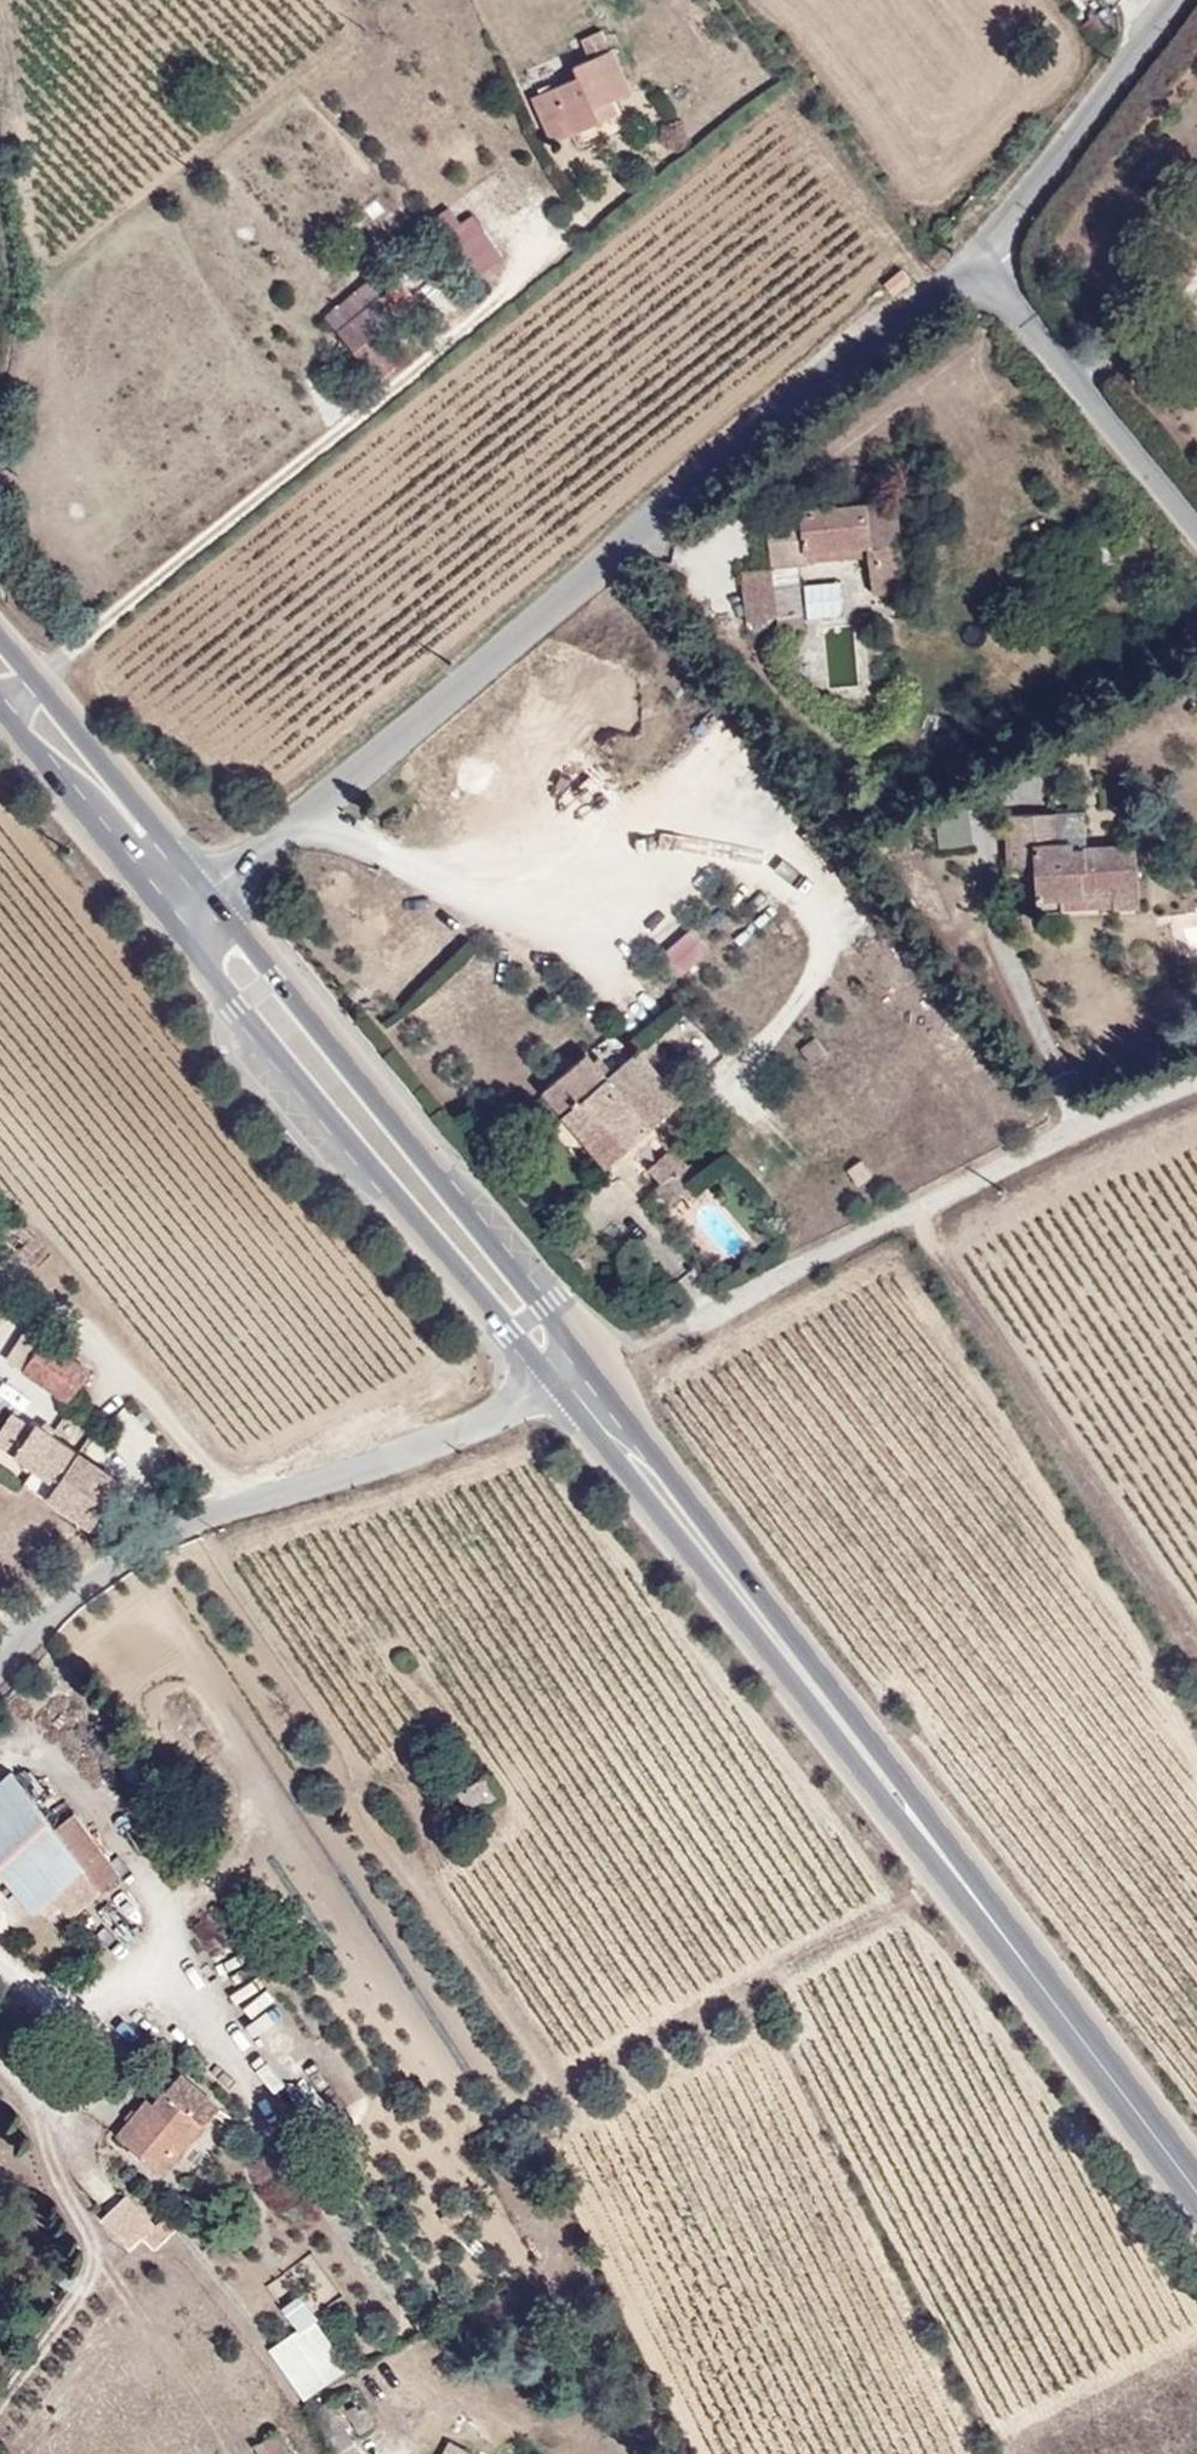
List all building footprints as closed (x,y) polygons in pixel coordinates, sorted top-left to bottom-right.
[(665,109),(617,21),(519,85),(558,158),(665,109)] [(441,220),(468,281),(502,266),(475,205),(441,220)] [(337,333),(378,304),(365,288),(326,316),(337,333)] [(367,342),(393,323),(378,304),(337,333),(330,340),(346,359),(367,342)] [(392,371),(367,342),(346,359),(369,390),(392,371)] [(885,513),(753,530),(760,586),(799,581),(797,570),(858,562),(864,609),(897,605),(885,513)] [(860,574),(858,562),(797,570),(799,581),(860,574)] [(803,582),(806,616),(844,613),(841,578),(803,582)] [(803,658),(792,582),(760,586),(727,588),(735,643),(764,640),(768,662),(803,658)] [(1133,937),(1129,867),(1069,869),(1068,860),(1051,860),(1049,834),(994,834),(998,892),(1026,892),(1030,939),(1059,939),(1059,926),(1105,925),(1105,938),(1133,937)] [(695,926),(662,944),(677,971),(710,952),(695,926)] [(799,1045),(812,1064),(828,1054),(815,1035),(799,1045)] [(670,1117),(627,1063),(605,1080),(591,1062),(545,1097),(606,1169),(670,1117)] [(606,1169),(561,1116),(549,1129),(591,1182),(606,1169)] [(685,1201),(673,1187),(680,1180),(662,1156),(635,1180),(649,1197),(643,1202),(660,1221),(685,1201)] [(20,1369),(42,1338),(25,1327),(3,1358),(20,1369)] [(42,1338),(20,1369),(66,1401),(88,1370),(42,1338)] [(118,1481),(34,1423),(30,1429),(9,1413),(0,1426),(0,1446),(31,1468),(20,1485),(41,1500),(45,1495),(87,1525),(118,1481)] [(64,1415),(55,1430),(74,1442),(83,1427),(64,1415)] [(129,1496),(118,1481),(87,1525),(86,1526),(101,1536),(129,1496)] [(1,1775),(0,1776),(0,1890),(13,1908),(32,1894),(69,1867),(44,1833),(1,1775)] [(494,1808),(479,1780),(451,1797),(467,1824),(494,1808)] [(53,1920),(111,1874),(64,1817),(44,1833),(69,1867),(32,1894),(53,1920)] [(259,1992),(238,2009),(272,2052),(293,2035),(259,1992)] [(140,2181),(194,2101),(146,2066),(123,2100),(113,2094),(82,2138),(140,2181)] [(154,2233),(131,2201),(99,2227),(121,2259),(154,2233)] [(279,2382),(297,2408),(308,2400),(290,2374),(279,2382)] [(268,2442),(248,2453),(275,2453),(268,2442)]
